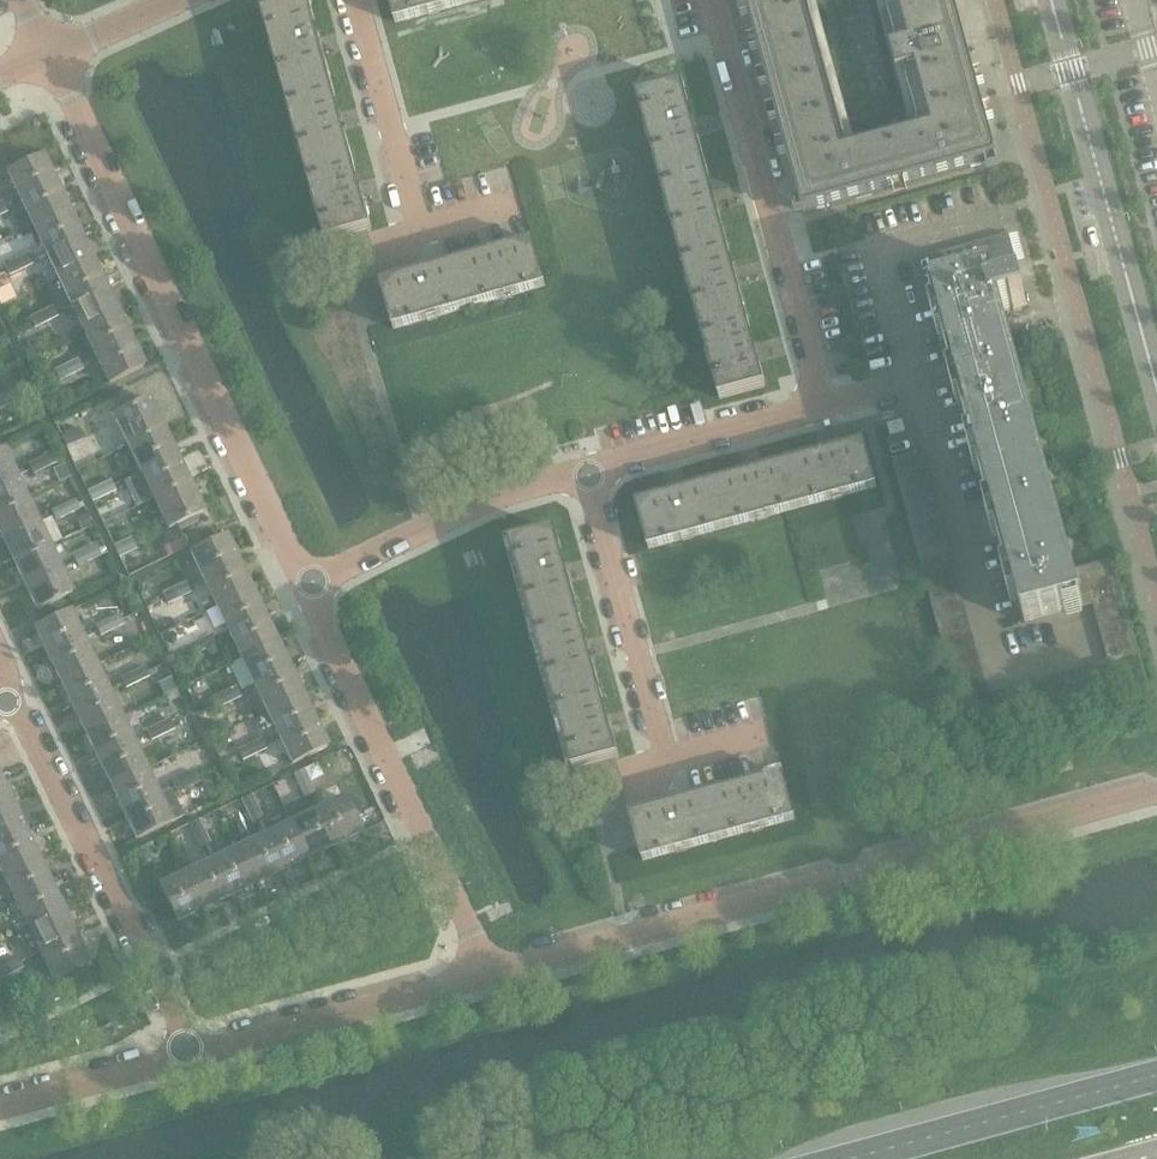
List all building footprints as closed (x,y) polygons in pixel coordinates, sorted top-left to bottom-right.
[(471,0),(389,0),(396,24),(472,3),(471,0)] [(798,192),(804,211),(803,211),(804,214),(906,186),(998,161),(978,89),(971,91),(967,78),(975,76),(969,54),(961,56),(958,46),(966,44),(954,0),(876,0),(913,136),(857,151),(816,0),(745,0),(764,68),(765,68),(766,72),(765,72),(798,192)] [(264,16),(285,93),(330,80),(309,4),(264,16)] [(330,80),(285,93),(305,168),(351,156),(330,80)] [(637,97),(658,173),(703,161),(682,84),(637,97)] [(351,156),(305,168),(326,244),(339,241),(367,233),(371,232),(358,182),(351,156)] [(8,174),(21,201),(56,184),(43,157),(8,174)] [(703,161),(658,173),(679,248),(724,236),(703,161)] [(56,184),(21,201),(34,227),(68,210),(56,184)] [(0,205),(0,217),(9,213),(4,203),(0,205)] [(68,210),(34,227),(46,253),(81,236),(68,210)] [(367,233),(339,241),(343,255),(371,248),(367,233)] [(81,236),(46,253),(59,279),(93,262),(81,236)] [(724,236),(679,248),(699,324),(744,312),(724,236)] [(1073,571),(1002,312),(1027,305),(1008,236),(934,256),(943,291),(935,293),(935,294),(1025,624),(1083,608),(1073,571)] [(533,242),(457,263),(470,308),(546,287),(533,242)] [(371,248),(343,255),(347,269),(375,261),(371,248)] [(29,256),(17,261),(22,271),(34,265),(29,256)] [(943,291),(934,256),(913,262),(922,298),(935,294),(935,293),(943,291)] [(17,261),(6,267),(10,276),(22,271),(17,261)] [(375,261),(347,269),(351,284),(379,276),(375,261)] [(93,262),(59,279),(72,305),(106,289),(93,262)] [(470,308),(457,263),(381,285),(394,330),(470,308)] [(0,278),(0,292),(11,286),(5,275),(0,278)] [(106,289),(72,305),(84,332),(119,315),(106,289)] [(54,308),(43,314),(47,323),(59,318),(54,308)] [(744,312),(699,324),(720,400),(765,388),(744,312)] [(43,314),(31,319),(35,329),(47,323),(43,314)] [(119,315),(84,332),(97,358),(131,341),(119,315)] [(131,341),(97,358),(110,385),(144,368),(131,341)] [(80,360),(68,366),(72,376),(84,370),(80,360)] [(68,366),(56,372),(61,381),(72,376),(68,366)] [(13,392),(1,398),(6,408),(17,402),(13,392)] [(114,417),(129,447),(164,431),(149,400),(140,404),(138,398),(120,407),(123,412),(114,417)] [(889,426),(892,436),(905,432),(902,422),(889,426)] [(67,448),(84,440),(79,429),(61,437),(67,448)] [(164,431),(129,447),(142,473),(176,457),(164,431)] [(865,443),(788,463),(801,509),(877,488),(865,443)] [(1083,608),(1093,606),(1109,663),(989,696),(922,452),(892,460),(967,734),(1147,685),(1113,560),(1073,571),(1083,608)] [(16,477),(4,453),(0,456),(0,485),(16,477)] [(53,454),(41,459),(46,469),(58,463),(53,454)] [(176,457),(142,473),(154,500),(189,483),(176,457)] [(41,459),(30,465),(34,474),(46,469),(41,459)] [(788,463),(713,484),(725,529),(801,509),(788,463)] [(64,466),(53,471),(60,483),(70,478),(64,466)] [(0,485),(0,514),(27,501),(16,477),(0,485)] [(112,482),(100,487),(105,497),(117,491),(112,482)] [(189,483),(154,500),(169,530),(177,526),(180,532),(198,523),(195,518),(203,514),(189,483)] [(725,529),(713,484),(637,505),(649,550),(725,529)] [(100,487),(88,493),(93,502),(105,497),(100,487)] [(76,500),(64,506),(69,515),(80,510),(76,500)] [(0,514),(0,533),(4,540),(38,524),(27,501),(0,514)] [(64,506),(52,511),(57,521),(69,515),(64,506)] [(87,513),(77,518),(82,529),(92,524),(87,513)] [(38,524),(4,540),(15,564),(49,547),(38,524)] [(510,544),(531,620),(577,608),(556,531),(510,544)] [(191,554),(204,581),(239,565),(226,537),(191,554)] [(133,541),(116,549),(121,560),(139,552),(133,541)] [(98,546),(86,552),(91,562),(103,556),(98,546)] [(49,547),(15,564),(26,587),(61,570),(49,547)] [(86,552),(74,558),(79,567),(91,562),(86,552)] [(239,565),(204,581),(217,607),(251,591),(239,565)] [(61,570),(26,587),(38,611),(72,594),(61,570)] [(186,584),(174,590),(179,599),(191,593),(186,584)] [(174,590),(162,595),(167,605),(179,599),(174,590)] [(251,591),(217,607),(229,633),(264,617),(251,591)] [(577,608),(531,620),(552,695),(597,683),(577,608)] [(35,629),(48,656),(83,639),(70,612),(35,629)] [(119,616),(108,622),(112,631),(124,625),(119,616)] [(264,617),(229,633),(242,660),(277,643),(264,617)] [(108,622),(96,627),(100,637),(112,631),(108,622)] [(211,636),(199,642),(204,652),(216,646),(211,636)] [(83,639),(48,656),(61,682),(96,665),(83,639)] [(199,642),(188,648),(192,657),(204,652),(199,642)] [(277,643),(242,660),(255,686),(289,669),(277,643)] [(96,665),(61,682),(74,708),(108,692),(96,665)] [(145,668),(133,674),(137,684),(149,678),(145,668)] [(289,669),(255,686),(267,712),(302,695),(289,669)] [(133,674),(121,680),(126,689),(137,684),(133,674)] [(170,679),(159,684),(165,696),(176,691),(170,679)] [(597,683),(552,695),(573,772),(586,768),(615,760),(618,759),(606,715),(597,683)] [(236,689),(225,694),(229,704),(241,698),(236,689)] [(108,692),(74,708),(86,734),(121,718),(108,692)] [(225,694),(213,700),(218,710),(229,704),(225,694)] [(302,695),(267,712),(280,738),(314,721),(302,695)] [(121,718),(86,734),(99,761),(133,744),(121,718)] [(170,720),(158,726),(163,736),(174,730),(170,720)] [(314,721),(280,738),(293,765),(327,748),(314,721)] [(158,726),(146,732),(151,741),(163,736),(158,726)] [(262,741),(250,747),(255,756),(266,750),(262,741)] [(133,744),(99,761),(112,787),(146,770),(133,744)] [(250,747),(238,752),(243,762),(255,756),(250,747)] [(615,760),(586,768),(590,783),(619,775),(615,760)] [(146,770),(112,787),(124,813),(159,796),(146,770)] [(304,770),(295,775),(300,786),(310,782),(304,770)] [(195,773),(183,778),(188,788),(200,782),(195,773)] [(619,775),(590,783),(594,796),(623,788),(619,775)] [(783,775),(707,796),(719,841),(796,820),(783,775)] [(183,778),(171,784),(176,794),(188,788),(183,778)] [(0,781),(0,813),(13,806),(1,780),(0,781)] [(310,782),(300,786),(306,798),(315,794),(310,782)] [(623,788),(594,796),(599,811),(627,803),(623,788)] [(170,791),(159,796),(124,813),(137,840),(183,818),(170,791)] [(251,796),(242,800),(247,812),(257,807),(251,796)] [(719,841),(707,796),(630,817),(643,862),(719,841)] [(344,798),(318,811),(334,846),(361,833),(344,798)] [(26,833),(13,806),(0,813),(0,845),(26,833)] [(257,807),(247,812),(253,824),(263,819),(257,807)] [(318,811),(291,824),(308,859),(334,846),(318,811)] [(199,820),(190,825),(195,837),(205,832),(199,820)] [(291,824),(265,836),(282,871),(308,859),(291,824)] [(205,832),(195,837),(201,849),(211,844),(205,832)] [(0,845),(0,868),(4,875),(38,859),(26,833),(0,845)] [(265,836),(239,849),(256,884),(282,871),(265,836)] [(151,844),(141,848),(148,862),(158,858),(151,844)] [(239,849),(213,861),(229,896),(256,884),(239,849)] [(38,859),(4,875),(16,902),(51,885),(38,859)] [(213,861),(187,874),(204,909),(229,896),(213,861)] [(204,909),(187,874),(160,887),(177,922),(204,909)] [(51,885),(16,902),(29,928),(63,911),(51,885)] [(29,928),(20,932),(32,958),(41,954),(76,937),(63,911),(29,928)] [(76,937),(41,954),(54,981),(89,964),(76,937)] [(19,959),(8,964),(12,974),(24,968),(19,959)] [(0,968),(0,979),(0,980),(12,974),(8,964),(0,968)]
